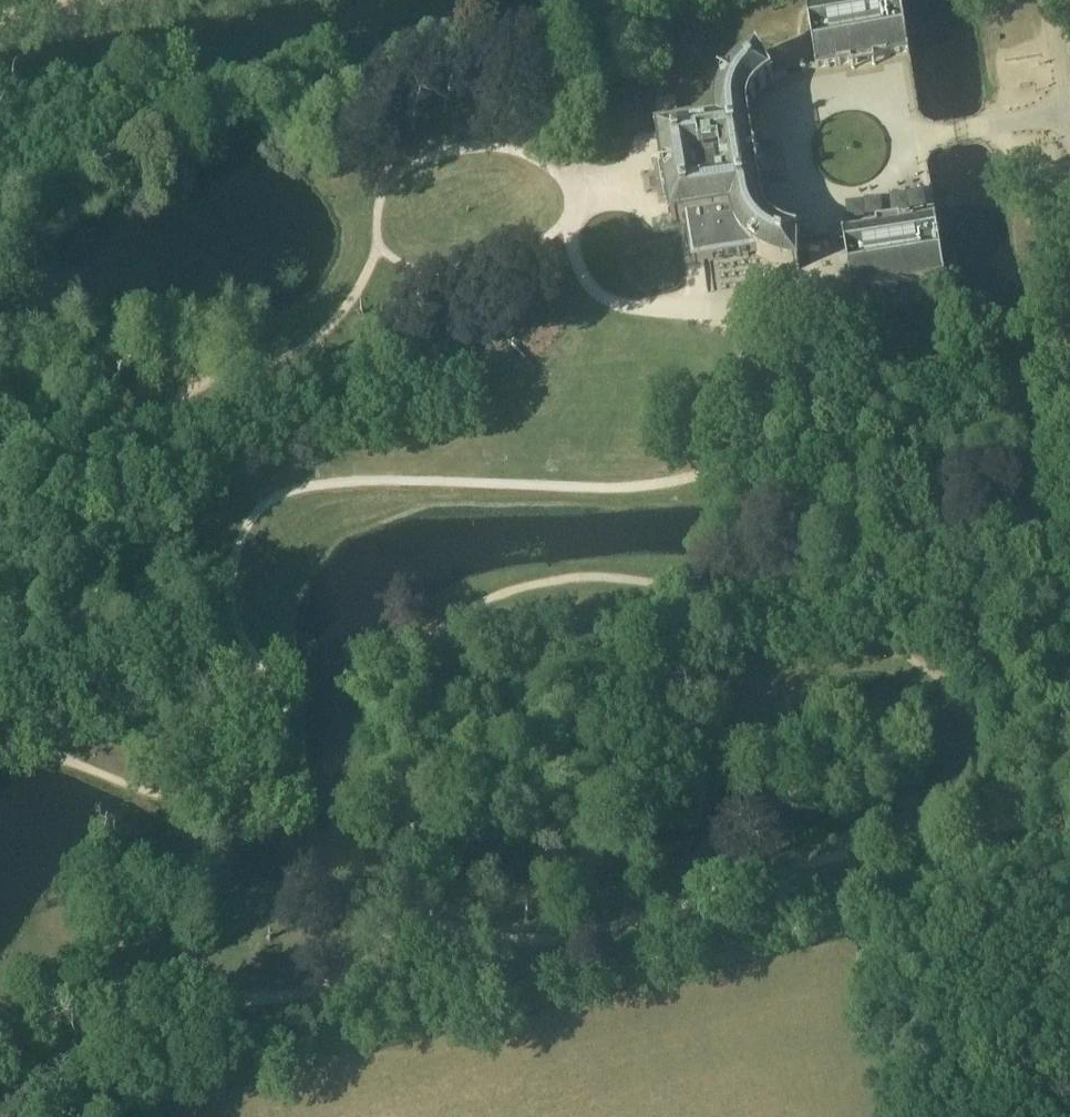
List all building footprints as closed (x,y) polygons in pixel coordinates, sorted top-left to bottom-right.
[(903,0),(880,0),(809,11),(818,69),(911,54),(903,0)] [(768,86),(772,84),(776,82),(774,77),(773,78),(760,54),(758,55),(753,58),(751,60),(746,63),(742,67),(738,71),(737,73),(733,77),(730,82),(729,84),(726,89),(724,94),(722,100),(721,103),(720,107),(719,110),(719,113),(719,118),(720,122),(721,125),(695,129),(693,111),(679,114),(677,100),(662,102),(667,133),(664,133),(660,134),(660,139),(661,139),(664,160),(658,161),(661,182),(663,197),(670,196),(673,218),(672,218),(673,223),(677,222),(687,220),(694,264),(759,254),(764,257),(770,260),(772,262),(778,264),(784,266),(787,267),(794,269),(800,270),(800,243),(800,237),(795,236),(795,237),(794,237),(792,236),(789,235),(786,234),(783,233),(781,231),(779,230),(776,227),(774,226),(773,224),(771,222),(770,219),(768,216),(767,214),(766,211),(765,209),(766,209),(765,204),(764,204),(760,176),(761,176),(760,175),(768,172),(777,172),(774,152),(766,153),(757,154),(757,152),(752,125),(753,125),(752,120),(751,117),(751,115),(752,112),(752,108),(753,106),(754,104),(755,101),(756,99),(758,97),(759,95),(761,93),(762,91),(764,89),(766,87),(768,86)] [(947,278),(938,220),(845,235),(854,293),(947,278)]
